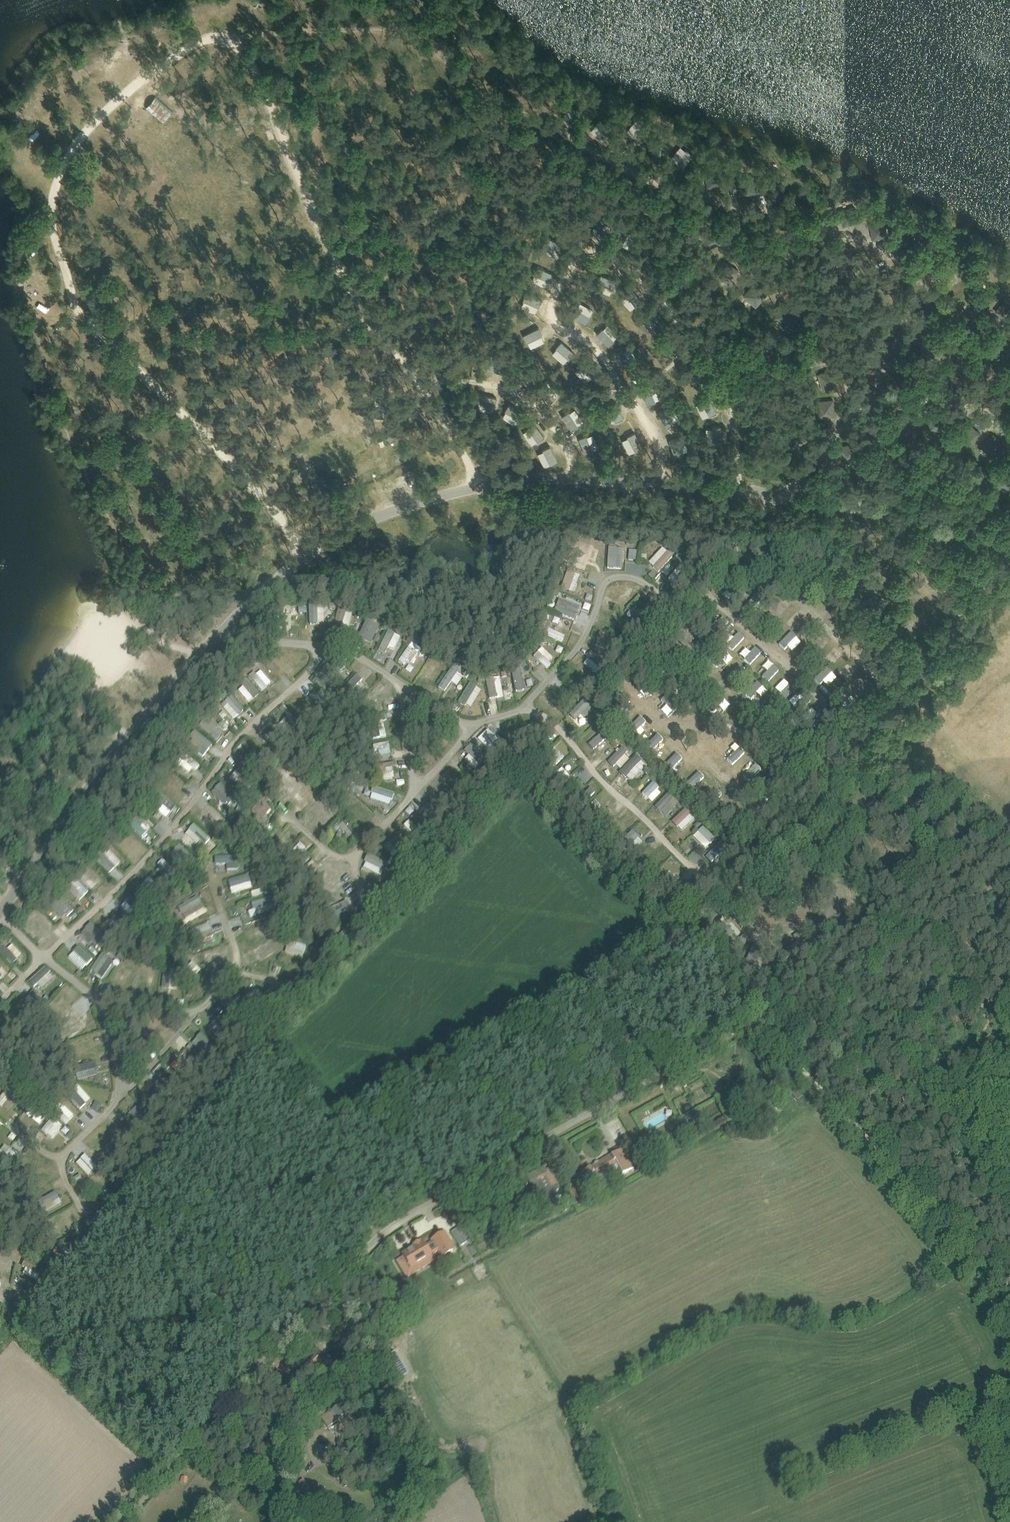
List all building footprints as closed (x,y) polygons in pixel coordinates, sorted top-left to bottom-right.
[(653,142),(651,160),(660,161),(662,143),(653,142)] [(885,220),(869,224),(873,240),(888,236),(885,220)] [(724,260),(714,274),(729,285),(739,271),(724,260)] [(754,282),(742,296),(756,308),(768,294),(754,282)] [(1007,321),(1009,318),(1009,302),(1005,298),(995,311),(1007,321)] [(821,344),(803,350),(809,366),(826,360),(821,344)] [(834,368),(817,373),(822,390),(839,385),(834,368)] [(833,399),(816,400),(817,417),(835,416),(833,399)] [(898,413),(896,430),(914,432),(916,414),(898,413)] [(967,422),(956,436),(969,447),(980,433),(967,422)] [(997,458),(1007,444),(993,433),(982,448),(997,458)] [(856,442),(838,446),(842,464),(860,460),(856,442)] [(1009,489),(1009,471),(997,470),(996,488),(1009,489)] [(608,568),(622,568),(623,547),(609,547),(608,568)] [(660,572),(673,556),(662,547),(649,563),(660,572)] [(678,589),(689,570),(679,564),(668,582),(678,589)] [(673,571),(668,567),(663,573),(668,578),(673,571)] [(569,571),(563,589),(575,593),(581,575),(569,571)] [(654,605),(658,600),(652,596),(648,601),(654,605)] [(756,598),(746,604),(751,612),(761,606),(756,598)] [(309,603),(310,624),(324,623),(323,602),(309,603)] [(659,602),(654,607),(659,611),(663,606),(659,602)] [(339,607),(333,628),(348,632),(353,611),(339,607)] [(642,624),(646,616),(631,609),(627,616),(642,624)] [(793,629),(806,617),(799,610),(787,621),(793,629)] [(564,633),(568,620),(554,615),(546,635),(554,638),(557,630),(564,633)] [(631,629),(625,627),(628,622),(616,616),(611,628),(628,636),(631,629)] [(388,647),(395,650),(400,635),(387,630),(379,650),(386,652),(388,647)] [(601,631),(597,638),(618,647),(622,640),(601,631)] [(781,642),(791,653),(802,642),(792,632),(781,642)] [(730,650),(745,639),(740,633),(725,643),(730,650)] [(412,671),(414,668),(409,664),(421,648),(412,641),(398,661),(412,671)] [(834,646),(823,658),(831,665),(842,653),(834,646)] [(552,663),(549,661),(553,657),(542,647),(533,657),(547,669),(552,663)] [(807,647),(794,659),(802,666),(814,655),(807,647)] [(755,648),(751,653),(746,648),(739,655),(750,665),(761,653),(755,648)] [(770,660),(759,670),(768,680),(779,671),(770,660)] [(839,672),(846,679),(858,668),(850,661),(839,672)] [(737,685),(748,673),(739,664),(728,677),(737,685)] [(248,666),(243,670),(247,674),(251,671),(248,666)] [(817,679),(830,687),(837,675),(824,667),(817,679)] [(368,693),(380,681),(370,671),(358,683),(368,693)] [(521,671),(512,673),(517,692),(526,689),(521,671)] [(862,674),(852,687),(860,693),(870,680),(862,674)] [(490,698),(504,696),(500,676),(486,679),(490,698)] [(784,679),(774,689),(785,700),(795,689),(784,679)] [(249,681),(238,690),(249,703),(260,694),(249,681)] [(337,682),(334,685),(339,690),(342,687),(337,682)] [(378,702),(389,691),(380,682),(370,693),(378,702)] [(751,700),(763,688),(757,682),(745,694),(751,700)] [(459,700),(470,708),(482,690),(471,683),(459,700)] [(321,688),(311,697),(318,706),(329,697),(321,688)] [(796,694),(789,702),(794,707),(802,699),(796,694)] [(339,695),(334,699),(340,704),(344,699),(339,695)] [(224,708),(234,719),(244,709),(234,699),(224,708)] [(570,716),(580,726),(595,710),(585,701),(570,716)] [(278,725),(292,740),(303,730),(288,715),(278,725)] [(222,735),(207,720),(201,727),(216,741),(222,735)] [(222,721),(219,726),(225,731),(229,726),(222,721)] [(489,728),(478,738),(492,754),(503,744),(489,728)] [(203,756),(213,745),(198,732),(188,743),(203,756)] [(659,733),(648,743),(654,749),(664,739),(659,733)] [(378,756),(391,753),(388,741),(376,744),(378,756)] [(472,744),(461,756),(476,769),(486,758),(472,744)] [(625,755),(628,750),(621,745),(610,763),(621,770),(629,758),(625,755)] [(727,759),(733,765),(746,753),(740,747),(727,759)] [(245,760),(253,764),(259,752),(250,748),(245,760)] [(666,763),(674,770),(685,759),(677,752),(666,763)] [(636,754),(619,772),(631,783),(648,765),(636,754)] [(531,757),(525,762),(529,767),(535,761),(531,757)] [(487,763),(483,768),(488,772),(492,768),(487,763)] [(743,776),(750,782),(762,769),(756,763),(743,776)] [(380,779),(394,779),(394,764),(380,764),(380,779)] [(236,785),(248,774),(241,766),(229,777),(236,785)] [(686,783),(692,790),(705,777),(699,771),(686,783)] [(175,778),(174,786),(182,787),(183,779),(175,778)] [(648,799),(660,787),(653,781),(642,793),(648,799)] [(212,791),(224,804),(233,795),(221,782),(212,791)] [(303,785),(293,795),(303,805),(313,796),(303,785)] [(374,786),(370,799),(391,805),(395,792),(374,786)] [(444,786),(435,796),(447,806),(456,796),(444,786)] [(715,802),(722,793),(716,789),(709,798),(715,802)] [(669,792),(655,806),(667,817),(680,802),(669,792)] [(249,793),(243,799),(247,803),(253,797),(249,793)] [(167,817),(176,807),(166,798),(157,808),(167,817)] [(327,824),(335,820),(326,803),(313,810),(317,817),(322,815),(327,824)] [(428,804),(421,812),(429,819),(437,811),(428,804)] [(682,831),(696,816),(686,807),(672,822),(682,831)] [(351,835),(356,832),(348,819),(344,821),(351,835)] [(620,836),(627,828),(618,819),(611,827),(620,836)] [(205,844),(210,839),(194,823),(189,829),(205,844)] [(706,848),(716,838),(703,826),(693,836),(706,848)] [(448,827),(444,831),(447,835),(452,830),(448,827)] [(213,829),(209,833),(215,838),(219,834),(213,829)] [(630,853),(643,840),(633,831),(621,844),(630,853)] [(398,837),(388,842),(394,855),(404,850),(398,837)] [(136,839),(124,839),(123,854),(135,854),(136,839)] [(722,839),(706,857),(714,864),(730,847),(722,839)] [(267,840),(263,844),(267,848),(271,844),(267,840)] [(184,859),(189,854),(180,844),(174,849),(184,859)] [(112,851),(100,861),(110,872),(121,862),(112,851)] [(363,870),(384,876),(388,861),(368,855),(363,870)] [(238,856),(215,856),(216,864),(239,864),(238,856)] [(164,859),(155,868),(166,879),(175,871),(164,859)] [(92,888),(102,879),(93,870),(84,878),(92,888)] [(670,871),(659,883),(667,891),(679,879),(670,871)] [(720,876),(714,881),(718,885),(724,880),(720,876)] [(148,877),(144,882),(157,894),(161,890),(148,877)] [(72,894),(81,900),(89,890),(80,883),(72,894)] [(132,895),(121,905),(133,917),(138,912),(135,909),(140,904),(132,895)] [(198,895),(176,909),(185,923),(207,909),(198,895)] [(255,910),(274,903),(271,895),(252,902),(255,910)] [(53,907),(63,919),(73,910),(63,898),(53,907)] [(41,911),(31,921),(44,935),(54,925),(41,911)] [(115,911),(106,919),(115,930),(125,922),(115,911)] [(211,924),(190,929),(193,945),(215,940),(211,924)] [(273,940),(254,949),(260,960),(278,951),(273,940)] [(290,941),(288,949),(305,952),(307,944),(290,941)] [(12,964),(23,954),(12,943),(2,952),(12,964)] [(79,945),(68,956),(83,970),(94,959),(79,945)] [(104,953),(91,969),(102,978),(115,962),(104,953)] [(194,979),(201,969),(192,962),(185,972),(194,979)] [(124,985),(131,968),(121,963),(113,980),(124,985)] [(41,989),(55,976),(45,966),(31,979),(41,989)] [(162,997),(170,997),(170,991),(176,991),(177,969),(163,969),(162,997)] [(142,971),(139,988),(150,991),(154,973),(142,971)] [(66,983),(61,988),(65,992),(70,986),(66,983)] [(35,989),(32,993),(39,1000),(43,996),(35,989)] [(30,994),(26,998),(39,1012),(43,1008),(30,994)] [(52,1018),(68,1003),(62,997),(46,1011),(52,1018)] [(75,1013),(60,1028),(70,1039),(86,1024),(75,1013)] [(218,1015),(212,1020),(224,1033),(230,1027),(218,1015)] [(203,1032),(192,1042),(208,1058),(218,1048),(203,1032)] [(60,1033),(55,1037),(59,1042),(64,1038),(60,1033)] [(76,1066),(79,1079),(98,1074),(95,1062),(76,1066)] [(69,1092),(83,1106),(92,1098),(78,1084),(69,1092)] [(155,1104),(165,1095),(158,1088),(148,1097),(155,1104)] [(96,1101),(92,1108),(98,1111),(101,1104),(96,1101)] [(57,1114),(66,1123),(75,1115),(65,1105),(57,1114)] [(137,1106),(130,1113),(139,1122),(146,1116),(137,1106)] [(696,1112),(683,1119),(688,1128),(697,1123),(697,1125),(701,1123),(696,1112)] [(54,1137),(63,1124),(51,1116),(42,1130),(54,1137)] [(109,1142),(94,1156),(99,1162),(114,1148),(109,1142)] [(6,1164),(15,1154),(6,1145),(0,1151),(0,1158),(6,1164)] [(585,1170),(579,1174),(585,1184),(590,1182),(594,1189),(612,1180),(609,1174),(607,1170),(618,1164),(620,1168),(623,1173),(633,1168),(622,1149),(616,1152),(616,1153),(612,1155),(589,1168),(585,1171),(585,1170)] [(89,1175),(98,1167),(86,1153),(76,1162),(89,1175)] [(555,1176),(556,1176),(551,1164),(540,1170),(541,1172),(536,1174),(535,1173),(536,1172),(528,1176),(533,1187),(532,1188),(533,1190),(534,1189),(539,1199),(552,1193),(551,1192),(560,1188),(558,1184),(559,1184),(555,1176)] [(575,1180),(566,1185),(574,1198),(576,1196),(577,1198),(584,1195),(575,1180)] [(54,1200),(62,1197),(59,1190),(40,1199),(46,1210),(56,1205),(54,1200)] [(113,1194),(104,1197),(109,1209),(117,1206),(113,1194)] [(491,1216),(496,1224),(505,1218),(499,1210),(491,1216)] [(506,1220),(513,1230),(522,1224),(515,1214),(506,1220)] [(415,1246),(402,1254),(411,1269),(433,1256),(438,1253),(442,1260),(457,1251),(445,1231),(430,1240),(432,1242),(426,1246),(423,1241),(422,1242),(415,1246)] [(64,1262),(72,1252),(61,1243),(53,1253),(64,1262)] [(13,1269),(16,1257),(0,1253),(0,1266),(13,1269)] [(23,1274),(40,1281),(46,1265),(27,1257),(23,1266),(26,1267),(23,1274)] [(45,1257),(42,1262),(48,1265),(51,1259),(45,1257)] [(388,1296),(395,1308),(405,1301),(398,1290),(388,1296)] [(405,1368),(395,1351),(386,1357),(387,1357),(396,1373),(405,1368)] [(330,1424),(343,1418),(338,1408),(325,1414),(330,1424)] [(269,1445),(267,1447),(272,1451),(280,1442),(275,1438),(273,1441),(271,1440),(268,1444),(269,1445)]
